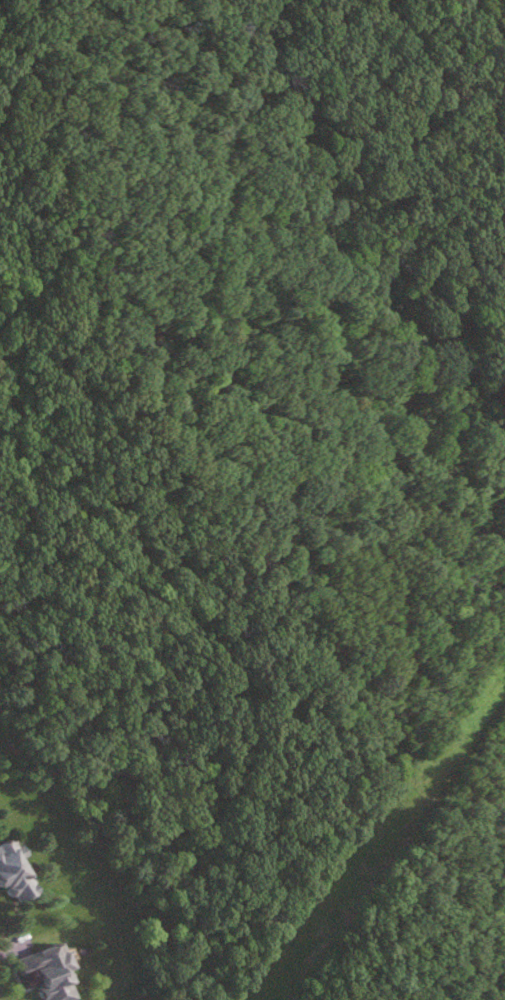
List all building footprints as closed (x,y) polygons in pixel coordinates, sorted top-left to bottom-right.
[(14,906),(36,894),(8,843),(0,848),(0,881),(14,906)] [(24,976),(35,972),(44,999),(67,999),(78,996),(60,944),(18,958),(24,976)]
